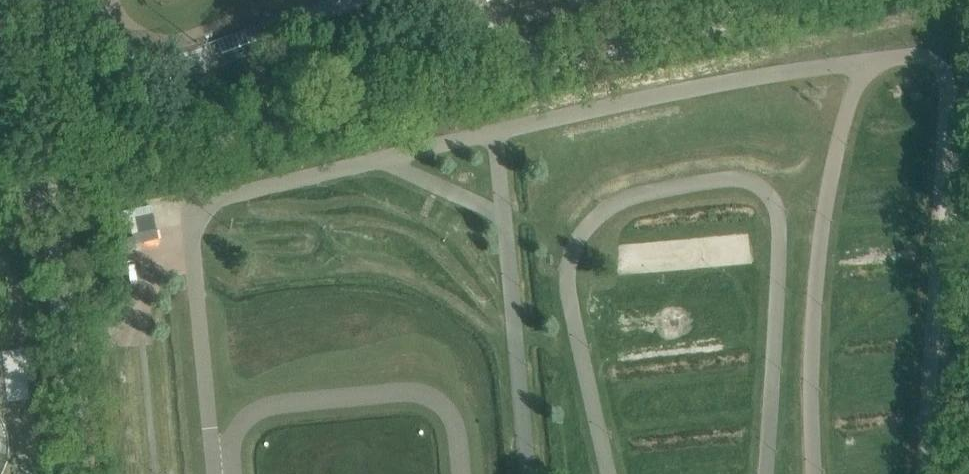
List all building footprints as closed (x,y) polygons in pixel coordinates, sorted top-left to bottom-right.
[(268,27),(218,45),(222,56),(272,38),(268,27)] [(11,80),(0,82),(2,93),(12,92),(11,80)]
